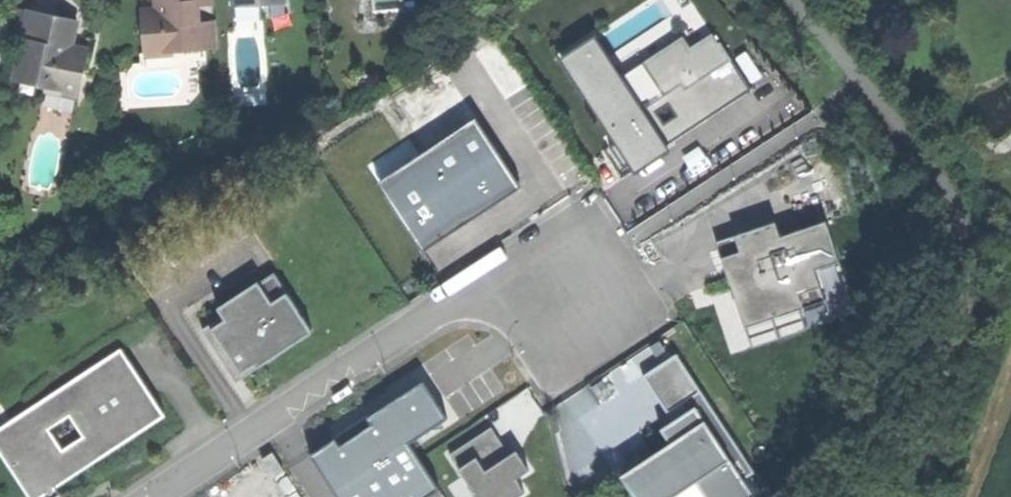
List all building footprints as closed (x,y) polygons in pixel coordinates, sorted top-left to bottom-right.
[(160,13),(146,14),(147,52),(221,49),(220,20),(204,20),(203,0),(159,0),(160,13)] [(55,14),(30,10),(21,56),(29,57),(25,79),(44,82),(43,88),(84,95),(91,56),(74,53),(81,19),(55,14)] [(0,15),(0,76),(13,18),(0,15)] [(591,30),(556,53),(632,166),(751,87),(713,29),(689,44),(682,33),(620,74),(591,30)] [(16,82),(24,84),(25,79),(29,57),(21,56),(16,82)] [(24,84),(43,88),(44,82),(25,79),(24,84)] [(468,123),(378,182),(422,253),(515,185),(468,123)] [(846,247),(831,212),(780,231),(775,218),(723,238),(750,320),(829,290),(816,260),(846,247)] [(273,265),(202,312),(239,372),(275,347),(310,322),(273,265)] [(0,422),(0,448),(34,496),(35,496),(168,413),(119,345),(0,422)] [(633,496),(672,496),(698,481),(709,496),(748,496),(754,493),(741,474),(755,462),(678,345),(645,369),(675,414),(659,424),(669,444),(620,476),(633,496)] [(307,451),(338,496),(415,496),(434,484),(404,437),(442,413),(418,377),(363,413),(367,420),(335,441),(331,436),(307,451)] [(513,447),(509,449),(492,423),(450,451),(481,496),(507,496),(522,487),(512,474),(525,465),(513,447)]
